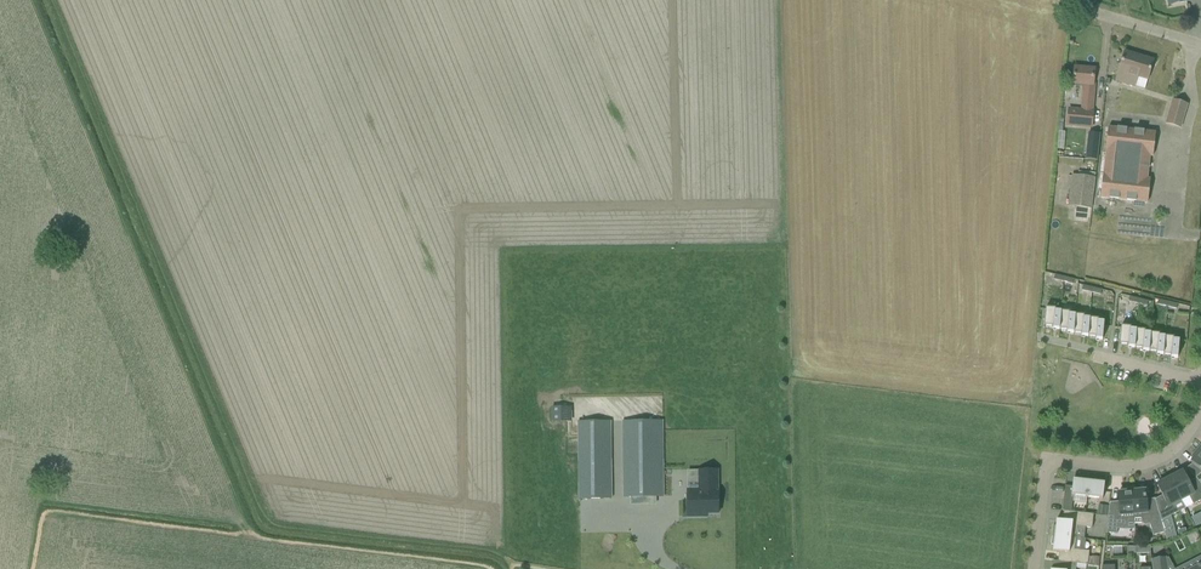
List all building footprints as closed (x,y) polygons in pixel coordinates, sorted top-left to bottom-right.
[(1117,80),(1135,85),(1137,76),(1148,79),(1150,73),(1154,61),(1125,52),(1121,64),(1117,80)] [(1074,79),(1073,84),(1085,85),(1083,102),(1087,103),(1086,110),(1092,111),(1094,86),(1094,82),(1095,69),(1074,68),(1074,79)] [(1166,123),(1181,128),(1188,105),(1173,100),(1166,123)] [(1068,108),(1067,124),(1092,126),(1093,111),(1092,111),(1086,110),(1068,108)] [(1100,198),(1148,204),(1150,179),(1148,179),(1150,157),(1153,157),(1156,133),(1155,133),(1108,128),(1100,198)] [(1097,160),(1100,134),(1089,133),(1086,159),(1097,160)] [(1073,221),(1090,223),(1096,178),(1072,175),(1068,206),(1075,207),(1073,221)] [(1053,329),(1060,330),(1061,311),(1056,311),(1056,309),(1046,308),(1044,326),(1053,327),(1053,329)] [(1067,333),(1074,333),(1076,315),(1070,314),(1070,312),(1061,311),(1060,330),(1068,330),(1067,333)] [(1082,336),(1088,337),(1088,336),(1090,318),(1084,318),(1084,316),(1076,315),(1074,333),(1082,334),(1082,336)] [(1096,340),(1103,340),(1104,322),(1099,321),(1099,319),(1090,318),(1088,336),(1096,337),(1096,340)] [(1128,347),(1135,348),(1137,330),(1131,329),(1131,327),(1121,326),(1120,344),(1129,345),(1128,347)] [(1143,351),(1149,352),(1149,351),(1151,333),(1145,332),(1145,331),(1137,330),(1135,348),(1143,349),(1143,351)] [(1157,354),(1164,355),(1165,337),(1165,336),(1159,336),(1160,334),(1151,333),(1149,351),(1157,352),(1157,354)] [(1171,358),(1178,358),(1179,340),(1174,339),(1174,338),(1165,337),(1164,355),(1172,356),(1171,358)] [(578,422),(579,499),(611,499),(611,421),(578,422)] [(663,421),(623,421),(624,497),(631,497),(657,496),(664,496),(663,471),(663,466),(663,421)] [(1192,457),(1194,458),(1192,461),(1192,464),(1200,471),(1200,454),(1197,450),(1192,457)] [(699,488),(688,489),(688,494),(688,517),(700,517),(700,514),(719,514),(719,492),(718,492),(718,470),(699,470),(699,488)] [(1169,477),(1182,502),(1189,498),(1193,505),(1200,500),(1200,486),(1196,479),(1195,479),(1188,483),(1183,472),(1177,475),(1175,473),(1169,476),(1169,477)] [(1162,496),(1155,500),(1161,521),(1178,512),(1185,509),(1182,502),(1169,477),(1162,480),(1164,482),(1157,485),(1162,496)] [(1071,496),(1087,497),(1089,481),(1073,479),(1071,496)] [(1087,497),(1103,499),(1105,483),(1089,481),(1087,497)] [(1106,533),(1117,535),(1118,528),(1124,529),(1126,527),(1127,519),(1134,519),(1132,489),(1123,489),(1123,493),(1118,493),(1119,502),(1117,502),(1117,505),(1110,504),(1110,502),(1106,533)] [(1149,523),(1153,536),(1165,533),(1161,521),(1155,500),(1155,499),(1154,499),(1155,501),(1148,503),(1148,500),(1146,500),(1145,491),(1140,491),(1139,489),(1132,489),(1134,519),(1141,518),(1143,523),(1146,524),(1149,523)] [(1071,512),(1073,499),(1064,498),(1062,511),(1064,511),(1071,512)] [(1098,505),(1097,515),(1105,515),(1106,506),(1098,505)] [(1052,535),(1076,538),(1077,527),(1092,528),(1094,515),(1071,512),(1064,511),(1063,521),(1056,520),(1056,526),(1053,526),(1052,535)] [(1058,562),(1064,562),(1077,564),(1088,565),(1089,552),(1074,550),(1076,538),(1052,535),(1051,545),(1054,545),(1053,551),(1059,552),(1058,562)] [(1122,547),(1113,547),(1114,555),(1123,555),(1122,547)] [(1089,556),(1088,565),(1099,566),(1099,558),(1089,556)] [(1153,568),(1167,568),(1166,558),(1152,560),(1153,568)]
